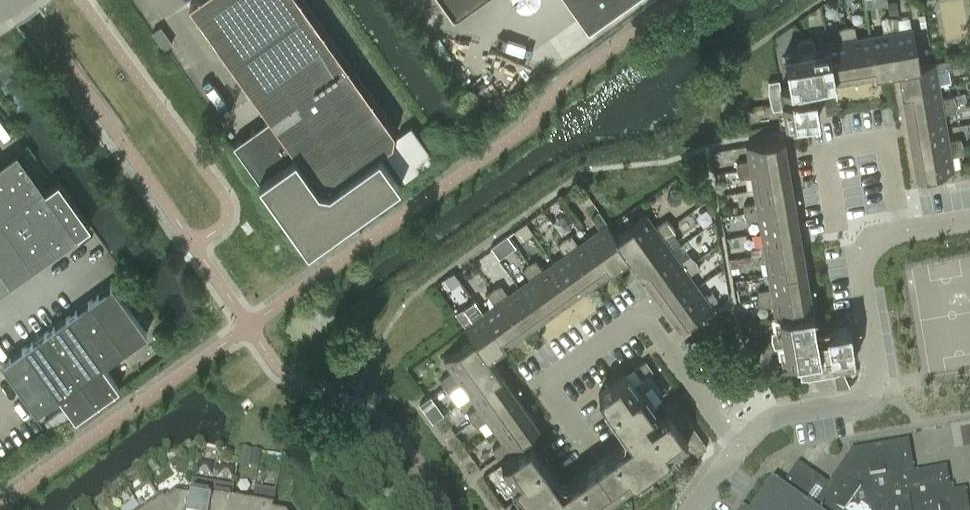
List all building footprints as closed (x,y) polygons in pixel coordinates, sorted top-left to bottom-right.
[(269,116),(264,119),(259,113),(234,130),(239,137),(232,142),(273,199),(307,246),(399,180),(377,150),(391,140),(393,130),(300,0),(195,0),(190,4),(269,116)] [(452,8),(452,7),(454,10),(468,0),(446,0),(452,8)] [(587,22),(618,0),(571,0),(587,22)] [(887,0),(889,14),(898,13),(896,0),(889,0),(887,0)] [(883,32),(870,34),(876,72),(897,68),(888,15),(881,18),(883,32)] [(920,64),(920,63),(913,27),(899,29),(897,15),(888,15),(897,68),(920,64)] [(834,79),(855,75),(846,24),(838,27),(840,39),(826,41),(827,46),(828,45),(834,79)] [(854,24),(846,24),(855,75),(876,72),(870,34),(856,36),(854,24)] [(152,31),(164,48),(172,42),(160,25),(152,31)] [(813,82),(834,79),(828,45),(827,46),(814,48),(813,38),(805,37),(797,40),(799,50),(784,53),(790,85),(780,87),(779,78),(768,80),(768,88),(770,101),(773,109),(783,107),(786,121),(819,116),(813,82)] [(961,56),(950,58),(952,66),(962,64),(961,56)] [(897,68),(901,89),(939,83),(936,70),(950,67),(950,58),(932,61),(920,63),(920,64),(897,68)] [(941,96),(939,83),(901,89),(905,110),(956,102),(953,94),(941,96)] [(905,110),(908,132),(946,125),(944,112),(955,110),(956,102),(905,110)] [(384,150),(404,178),(433,157),(409,125),(396,134),(395,142),(384,150)] [(912,153),(963,144),(960,137),(948,139),(946,125),(908,132),(912,153)] [(737,161),(736,169),(787,160),(784,138),(746,144),(748,159),(737,161)] [(963,153),(963,144),(912,153),(916,176),(953,169),(951,155),(963,153)] [(20,202),(42,186),(16,150),(0,162),(0,216),(20,202)] [(751,175),(753,188),(791,182),(787,160),(736,169),(739,176),(751,175)] [(44,190),(42,186),(20,202),(55,250),(90,226),(57,180),(44,190)] [(744,203),(744,211),(795,203),(791,182),(753,188),(756,201),(744,203)] [(20,202),(0,216),(0,220),(33,266),(55,250),(20,202)] [(758,217),(761,230),(798,224),(795,203),(744,211),(746,219),(758,217)] [(599,227),(588,235),(611,266),(628,254),(615,235),(616,235),(609,224),(598,209),(591,216),(599,227)] [(615,235),(628,254),(672,223),(666,217),(654,225),(646,213),(616,235),(615,235)] [(11,282),(33,266),(0,220),(0,267),(11,282)] [(628,254),(641,271),(672,249),(664,238),(675,230),(672,223),(628,254)] [(751,246),(751,254),(802,245),(798,224),(761,230),(763,244),(751,246)] [(570,233),(563,237),(593,279),(611,266),(588,235),(577,243),(570,233)] [(507,234),(494,243),(495,244),(502,255),(515,246),(508,236),(507,234)] [(564,252),(553,260),(575,291),(593,279),(563,237),(557,243),(564,252)] [(805,267),(802,245),(751,254),(754,262),(765,260),(768,273),(805,267)] [(680,260),(672,249),(641,271),(653,289),(695,259),(689,253),(680,260)] [(535,258),(528,262),(558,304),(575,291),(553,260),(542,268),(535,258)] [(699,266),(695,259),(653,289),(666,307),(697,284),(689,273),(699,266)] [(529,278),(518,285),(540,317),(558,304),(528,262),(522,268),(529,278)] [(0,267),(0,289),(11,282),(0,267)] [(809,289),(805,267),(768,273),(770,287),(758,289),(758,297),(809,289)] [(500,283),(492,287),(523,329),(540,317),(518,285),(507,293),(500,283)] [(111,284),(90,299),(124,348),(146,333),(111,284)] [(705,295),(697,284),(666,307),(675,320),(678,318),(682,323),(708,304),(708,305),(721,295),(714,288),(705,295)] [(505,342),(523,329),(492,287),(487,293),(494,303),(483,310),(505,342)] [(779,316),(813,310),(809,289),(758,297),(761,305),(773,303),(775,317),(780,317),(779,316)] [(102,364),(124,348),(90,299),(68,315),(102,364)] [(505,342),(483,310),(472,318),(464,307),(455,311),(466,326),(473,336),(474,336),(487,354),(505,342)] [(816,330),(813,310),(779,316),(780,317),(782,329),(771,331),(771,339),(774,347),(784,345),(787,359),(819,354),(821,364),(799,367),(801,378),(809,378),(835,374),(842,371),(841,360),(855,358),(850,325),(816,330)] [(102,364),(68,315),(46,331),(80,380),(96,402),(118,387),(102,364)] [(46,331),(24,346),(58,395),(74,418),(96,402),(80,380),(46,331)] [(474,336),(473,336),(443,358),(452,370),(440,378),(444,385),(487,354),(474,336)] [(36,411),(58,395),(24,346),(1,362),(36,411)] [(469,394),(500,372),(487,354),(444,385),(450,391),(461,383),(469,394)] [(641,377),(652,369),(645,359),(633,367),(641,377)] [(471,419),(513,390),(500,372),(469,394),(477,405),(467,412),(471,419)] [(596,462),(616,490),(687,440),(697,453),(706,447),(703,440),(675,401),(670,396),(661,402),(667,412),(658,418),(626,373),(598,393),(630,438),(596,462)] [(486,418),(494,429),(525,407),(513,390),(471,419),(477,425),(486,418)] [(435,404),(425,411),(432,421),(442,414),(435,404)] [(538,425),(525,407),(494,429),(502,440),(492,447),(496,456),(538,425)] [(596,462),(564,485),(567,488),(558,494),(550,482),(551,481),(548,477),(552,474),(529,442),(501,462),(534,507),(529,509),(588,509),(616,490),(596,462)] [(963,493),(964,493),(964,492),(944,495),(942,487),(947,487),(945,471),(945,469),(913,475),(907,443),(906,443),(906,444),(879,449),(879,448),(877,448),(877,449),(850,453),(849,453),(849,455),(843,464),(844,465),(828,487),(827,487),(797,466),(780,490),(770,484),(752,509),(966,509),(963,493)] [(240,450),(237,466),(248,468),(251,450),(240,449),(240,450)] [(213,486),(191,482),(189,495),(190,495),(188,509),(209,509),(213,486)] [(209,509),(230,509),(232,497),(233,489),(213,486),(209,509)] [(252,500),(251,509),(271,509),(272,509),(273,509),(275,494),(254,490),(252,500)] [(189,495),(174,492),(161,501),(160,502),(166,509),(188,509),(190,495),(189,495)] [(160,502),(161,501),(158,497),(141,509),(166,509),(160,502)] [(232,497),(230,509),(251,509),(252,500),(232,497)]
